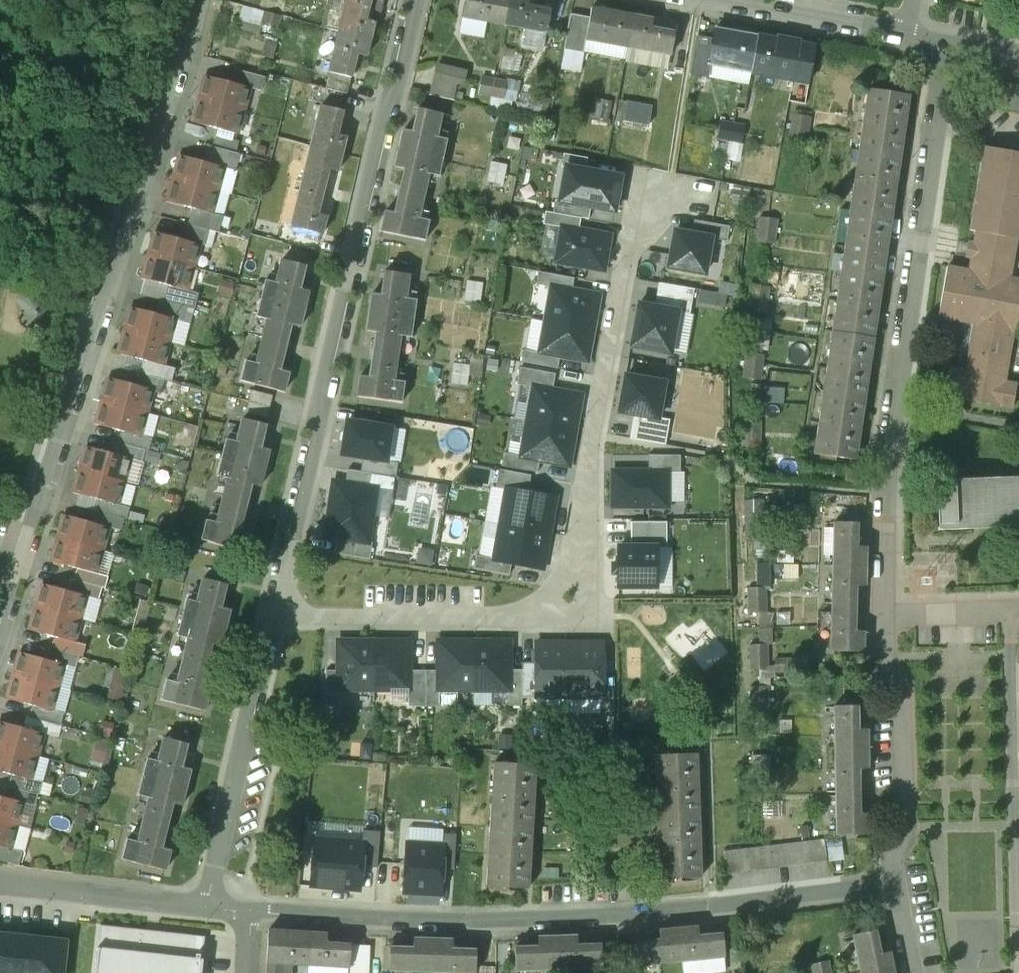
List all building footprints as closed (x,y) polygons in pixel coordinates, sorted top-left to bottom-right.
[(284,5),(268,0),(265,13),(281,17),(284,5)] [(322,27),(339,32),(370,40),(371,39),(381,0),(329,0),(322,27)] [(462,19),(504,26),(508,0),(465,0),(462,19)] [(504,26),(546,33),(550,11),(526,7),(528,0),(508,0),(504,26)] [(265,13),(243,7),(240,21),(261,26),(262,25),(278,29),(281,17),(265,13)] [(633,17),(592,9),(590,19),(586,40),(628,48),(633,17)] [(1005,11),(995,9),(992,24),(1001,26),(1005,11)] [(590,19),(570,15),(563,51),(583,54),(586,40),(590,19)] [(653,21),(633,17),(628,48),(670,57),(674,35),(651,30),(653,21)] [(543,51),(546,33),(525,30),(521,48),(543,51)] [(757,39),(714,31),(712,41),(708,64),(710,64),(751,71),(757,39)] [(370,40),(339,32),(328,72),(354,78),(360,56),(366,57),(370,40)] [(712,41),(696,38),(691,74),(708,77),(710,64),(708,64),(712,41)] [(776,41),(757,38),(757,39),(751,71),(751,72),(809,82),(815,49),(799,46),(800,42),(776,38),(776,41)] [(277,46),(267,43),(263,58),(274,60),(277,46)] [(264,77),(234,69),(231,83),(249,88),(261,91),(264,77)] [(465,75),(436,69),(430,96),(453,101),(456,86),(462,87),(465,75)] [(231,83),(205,76),(199,99),(243,111),(249,88),(231,83)] [(494,79),(482,77),(479,94),(491,97),(494,79)] [(506,81),(494,79),(491,97),(503,99),(506,81)] [(514,103),(519,84),(506,81),(503,99),(491,97),(489,108),(509,113),(512,103),(514,103)] [(991,82),(987,104),(1018,110),(1018,87),(991,82)] [(908,95),(868,89),(859,151),(899,157),(908,95)] [(544,120),(549,101),(521,94),(517,113),(544,120)] [(243,111),(199,99),(192,122),(237,134),(243,111)] [(651,109),(627,104),(624,121),(648,126),(651,109)] [(344,113),(320,107),(310,147),(342,155),(346,139),(339,137),(344,113)] [(441,115),(419,110),(414,133),(404,131),(400,149),(444,159),(448,140),(437,138),(441,115)] [(809,118),(791,115),(787,140),(805,143),(809,118)] [(732,124),(720,121),(717,139),(729,141),(732,124)] [(744,126),(732,124),(729,141),(741,143),(744,126)] [(239,141),(216,135),(213,147),(236,153),(239,141)] [(213,147),(209,146),(204,162),(224,168),(235,171),(240,154),(236,153),(213,147)] [(342,155),(310,147),(300,187),(324,192),(329,170),(338,172),(342,155)] [(970,230),(975,231),(973,243),(967,242),(965,257),(971,258),(968,271),(948,267),(939,319),(1014,331),(1018,332),(1018,279),(1009,278),(1016,238),(1018,238),(1018,153),(984,147),(970,230)] [(444,159),(400,149),(396,167),(405,169),(401,191),(424,196),(429,175),(440,177),(444,159)] [(899,157),(859,151),(850,212),(890,217),(899,157)] [(565,166),(585,170),(587,158),(564,153),(561,166),(565,167),(565,166)] [(204,162),(179,156),(173,179),(218,191),(224,168),(204,162)] [(507,165),(491,162),(487,182),(503,185),(507,165)] [(585,170),(565,166),(565,167),(559,200),(563,201),(563,202),(590,207),(614,211),(620,176),(585,170)] [(218,191),(173,179),(167,202),(192,209),(211,214),(212,214),(218,191)] [(324,192),(300,187),(290,227),(322,236),(326,218),(318,215),(324,192)] [(424,196),(401,191),(396,214),(386,212),(382,231),(426,241),(430,221),(419,219),(424,196)] [(588,219),(590,207),(563,202),(563,201),(559,200),(556,199),(553,212),(581,217),(588,219)] [(211,214),(192,209),(188,225),(208,230),(215,232),(219,233),(223,217),(212,214),(211,214)] [(561,226),(578,229),(581,217),(553,212),(545,211),(543,224),(561,227),(561,226)] [(890,217),(850,212),(841,272),(882,277),(890,217)] [(776,219),(759,217),(756,242),(773,244),(776,219)] [(712,238),(712,239),(727,242),(730,227),(694,220),(692,234),(712,238)] [(188,225),(184,224),(181,236),(205,242),(208,230),(188,225)] [(561,226),(561,227),(555,262),(603,270),(610,235),(578,229),(561,226)] [(215,232),(208,230),(205,242),(204,246),(211,248),(215,232)] [(692,234),(675,231),(668,267),(705,274),(712,239),(712,238),(692,234)] [(199,245),(155,233),(148,256),(193,268),(199,245)] [(193,268),(148,256),(142,279),(167,286),(187,291),(193,268)] [(305,268),(283,262),(278,282),(267,280),(262,300),(304,310),(308,293),(299,291),(305,268)] [(551,286),(572,290),(574,278),(539,272),(537,285),(551,287),(551,286)] [(882,277),(841,272),(832,332),(873,338),(882,277)] [(409,276),(386,273),(382,295),(373,294),(370,314),(414,320),(417,300),(406,299),(409,276)] [(483,283),(467,281),(464,301),(480,303),(483,283)] [(678,311),(678,312),(690,314),(694,289),(659,283),(654,306),(678,311)] [(34,284),(22,290),(19,301),(24,310),(34,314),(46,308),(50,296),(45,287),(34,284)] [(768,287),(751,285),(750,298),(738,297),(737,309),(766,312),(768,287)] [(187,291),(167,286),(163,301),(186,308),(194,310),(198,294),(187,291)] [(545,322),(593,330),(600,295),(572,290),(551,286),(551,287),(545,322)] [(163,301),(159,300),(155,314),(175,319),(175,320),(183,322),(186,308),(163,301)] [(304,310),(262,300),(257,317),(269,320),(263,342),(286,348),(292,326),(299,328),(304,310)] [(654,306),(639,304),(631,347),(671,354),(678,312),(678,311),(654,306)] [(155,314),(131,307),(124,331),(169,343),(175,320),(175,319),(155,314)] [(414,320),(370,314),(367,331),(377,332),(374,356),(397,359),(400,337),(411,338),(414,320)] [(539,354),(560,357),(588,362),(593,330),(545,322),(539,352),(539,354)] [(966,378),(962,400),(963,400),(1013,409),(1017,385),(1005,384),(1014,331),(975,325),(966,378)] [(169,343),(124,331),(118,354),(144,361),(163,366),(163,365),(169,343)] [(873,338),(832,332),(823,393),(864,398),(873,338)] [(286,348),(263,342),(258,363),(246,361),(241,381),(283,392),(288,373),(280,371),(286,348)] [(523,362),(558,369),(560,357),(539,354),(539,352),(525,350),(523,362)] [(763,355),(746,353),(742,378),(759,380),(763,355)] [(397,359),(374,356),(370,378),(361,377),(358,396),(369,398),(391,401),(402,403),(405,383),(394,381),(397,359)] [(163,366),(144,361),(140,374),(164,381),(171,382),(175,369),(163,365),(163,366)] [(470,366),(454,363),(451,384),(467,386),(470,366)] [(533,386),(553,389),(556,374),(520,367),(517,384),(533,387),(533,386)] [(164,381),(140,374),(137,386),(153,390),(152,391),(161,394),(164,381)] [(657,418),(657,417),(664,382),(626,375),(619,412),(634,414),(657,418)] [(966,378),(954,376),(950,399),(963,401),(963,400),(962,400),(966,378)] [(137,386),(108,378),(102,401),(146,413),(152,391),(153,390),(137,386)] [(527,421),(575,430),(582,395),(553,389),(533,386),(533,387),(527,421)] [(275,397),(253,392),(250,403),(272,407),(275,397)] [(864,398),(823,393),(815,453),(855,459),(864,398)] [(391,401),(369,398),(367,410),(389,413),(391,401)] [(146,413),(102,401),(95,424),(121,431),(140,436),(146,413)] [(272,407),(250,403),(247,414),(269,419),(272,407)] [(629,438),(665,444),(669,419),(657,417),(657,418),(634,414),(629,438)] [(391,427),(347,420),(341,455),(362,458),(386,462),(387,460),(391,427)] [(267,427),(244,421),(239,442),(226,439),(221,459),(264,469),(269,451),(261,449),(267,427)] [(520,457),(540,461),(569,466),(575,430),(527,421),(521,456),(520,457)] [(760,422),(742,422),(742,447),(760,447),(760,422)] [(140,436),(121,431),(117,443),(145,450),(148,451),(152,439),(140,436)] [(117,443),(114,442),(111,453),(130,459),(142,462),(145,450),(117,443)] [(111,453),(86,447),(80,470),(124,482),(130,459),(111,453)] [(502,466),(537,473),(540,461),(520,457),(521,456),(504,453),(502,466)] [(648,455),(648,471),(668,471),(668,472),(680,472),(680,455),(648,455)] [(386,462),(362,458),(360,471),(371,473),(396,477),(398,462),(387,460),(386,462)] [(264,469),(221,459),(217,477),(229,480),(224,501),(247,507),(252,486),(260,488),(264,469)] [(496,488),(507,490),(507,489),(528,492),(531,475),(499,469),(496,488)] [(124,482),(80,470),(73,493),(99,500),(118,505),(124,482)] [(347,470),(345,483),(369,486),(371,473),(360,471),(347,470)] [(648,471),(612,471),(612,507),(668,507),(668,472),(668,471),(648,471)] [(936,483),(939,531),(1018,527),(1018,479),(936,483)] [(345,483),(333,481),(324,536),(336,538),(368,543),(368,541),(377,488),(369,486),(345,483)] [(507,490),(500,524),(549,533),(556,497),(528,492),(507,489),(507,490)] [(118,505),(99,500),(96,511),(123,519),(127,520),(130,508),(118,505)] [(247,507),(224,501),(219,523),(206,521),(201,541),(244,551),(249,532),(241,530),(247,507)] [(96,511),(92,510),(89,522),(108,527),(120,530),(123,519),(96,511)] [(89,522),(64,515),(58,538),(102,550),(108,527),(89,522)] [(762,515),(744,515),(745,540),(763,540),(762,515)] [(666,521),(630,522),(631,546),(656,546),(656,547),(667,547),(666,521)] [(858,524),(834,523),(832,566),(865,567),(866,547),(857,547),(858,524)] [(549,533),(500,524),(494,559),(494,560),(512,563),(542,569),(549,533)] [(102,550),(58,538),(51,561),(96,574),(102,550)] [(368,541),(368,543),(336,538),(334,553),(370,559),(372,542),(368,541)] [(656,587),(656,547),(656,546),(631,546),(618,546),(618,587),(656,587)] [(510,575),(512,563),(494,560),(494,559),(476,555),(474,568),(510,575)] [(865,567),(832,566),(831,608),(855,609),(856,586),(865,586),(865,567)] [(226,585),(204,580),(198,603),(186,600),(182,618),(225,629),(229,610),(221,608),(226,585)] [(86,596),(42,584),(36,607),(80,619),(86,596)] [(765,588),(747,588),(748,613),(765,613),(765,588)] [(80,619),(36,607),(29,630),(54,637),(74,642),(80,619)] [(855,609),(831,608),(830,651),(863,652),(863,632),(855,631),(855,609)] [(225,629),(182,618),(177,636),(190,639),(184,661),(207,666),(212,645),(220,647),(225,629)] [(74,642),(54,637),(51,649),(79,656),(82,657),(85,645),(74,642)] [(374,641),(338,641),(338,670),(338,690),(339,690),(374,690),(374,641)] [(374,641),(374,690),(409,690),(410,690),(410,671),(410,641),(374,641)] [(438,690),(439,690),(474,691),(474,641),(438,641),(438,671),(438,690)] [(474,641),(474,691),(509,691),(510,691),(510,670),(510,642),(474,641)] [(566,698),(566,642),(536,642),(536,662),(536,698),(566,698)] [(602,642),(566,642),(566,698),(600,698),(602,698),(602,677),(602,642)] [(766,646),(748,646),(749,671),(766,671),(766,646)] [(51,649),(48,648),(45,659),(64,664),(64,665),(76,668),(79,656),(51,649)] [(45,659),(20,652),(13,676),(58,688),(64,665),(64,664),(45,659)] [(207,666),(184,661),(179,683),(166,680),(161,699),(205,710),(209,691),(202,689),(207,666)] [(536,698),(536,662),(522,662),(522,670),(522,698),(536,698)] [(339,707),(339,690),(338,690),(338,670),(326,670),(326,707),(339,707)] [(510,691),(509,691),(509,706),(522,706),(522,698),(522,670),(510,670),(510,691)] [(410,690),(409,690),(409,706),(439,706),(439,690),(438,690),(438,671),(410,671),(410,690)] [(58,688),(13,676),(7,699),(33,706),(52,711),(58,688)] [(602,698),(600,698),(601,709),(614,709),(614,677),(602,677),(602,698)] [(767,687),(749,688),(750,713),(768,712),(767,687)] [(52,711),(33,706),(30,717),(60,725),(63,714),(52,711)] [(857,707),(834,707),(835,750),(867,750),(867,730),(858,730),(857,707)] [(30,717),(27,717),(23,728),(43,733),(58,737),(61,726),(60,725),(30,717)] [(0,722),(0,747),(37,757),(43,733),(23,728),(0,722)] [(187,746),(164,740),(159,762),(147,759),(142,777),(185,788),(190,770),(182,768),(187,746)] [(0,747),(0,771),(11,775),(31,780),(31,779),(37,757),(0,747)] [(867,750),(835,750),(835,793),(859,792),(859,769),(868,769),(867,750)] [(696,755),(655,756),(657,818),(698,817),(696,755)] [(769,756),(751,757),(751,781),(769,781),(769,756)] [(535,766),(495,763),(491,825),(531,826),(535,766)] [(42,782),(31,779),(31,780),(11,775),(8,786),(38,794),(39,794),(42,782)] [(185,788),(142,777),(137,795),(150,798),(144,820),(167,826),(173,804),(181,806),(185,788)] [(8,786),(7,786),(4,797),(23,803),(35,806),(38,794),(8,786)] [(859,792),(835,793),(836,835),(869,834),(868,814),(859,814),(859,792)] [(0,796),(0,821),(17,826),(23,803),(4,797),(0,796)] [(698,817),(657,818),(659,878),(700,877),(698,817)] [(167,826),(144,820),(139,842),(126,839),(121,858),(165,869),(170,850),(161,848),(167,826)] [(0,821),(0,846),(11,849),(11,848),(17,826),(0,821)] [(531,826),(491,825),(487,885),(528,888),(531,826)] [(377,868),(380,832),(363,830),(362,842),(363,842),(361,866),(377,868)] [(442,870),(454,870),(456,834),(443,833),(442,845),(443,845),(442,870)] [(359,890),(361,866),(363,842),(362,842),(315,838),(311,886),(359,890)] [(824,840),(723,852),(726,874),(826,862),(824,840)] [(440,894),(442,870),(443,845),(442,845),(407,843),(404,892),(440,894)] [(0,846),(0,860),(18,866),(22,852),(11,848),(11,849),(0,846)] [(100,926),(94,972),(201,972),(202,959),(201,959),(203,937),(100,926)] [(722,934),(698,936),(697,927),(678,929),(681,962),(724,957),(722,934)] [(678,929),(659,931),(660,940),(637,943),(639,966),(681,962),(678,929)] [(268,930),(266,963),(266,968),(267,968),(267,972),(284,972),(284,970),(290,970),(291,964),(308,965),(309,933),(268,930)] [(873,930),(852,936),(860,972),(884,972),(893,971),(889,952),(879,953),(873,930)] [(351,935),(309,933),(308,965),(348,968),(349,968),(350,957),(351,935)] [(0,934),(0,972),(62,972),(66,941),(0,934)] [(577,946),(576,936),(557,937),(559,972),(602,971),(601,946),(577,946)] [(516,949),(517,972),(539,972),(559,972),(557,937),(538,937),(538,948),(516,949)] [(391,949),(390,972),(432,972),(433,939),(413,939),(413,950),(391,949)] [(451,951),(452,940),(433,939),(432,972),(475,972),(476,951),(451,951)] [(350,957),(349,968),(348,968),(348,972),(369,972),(370,957),(350,957)] [(811,965),(812,972),(831,972),(828,961),(811,965)]
